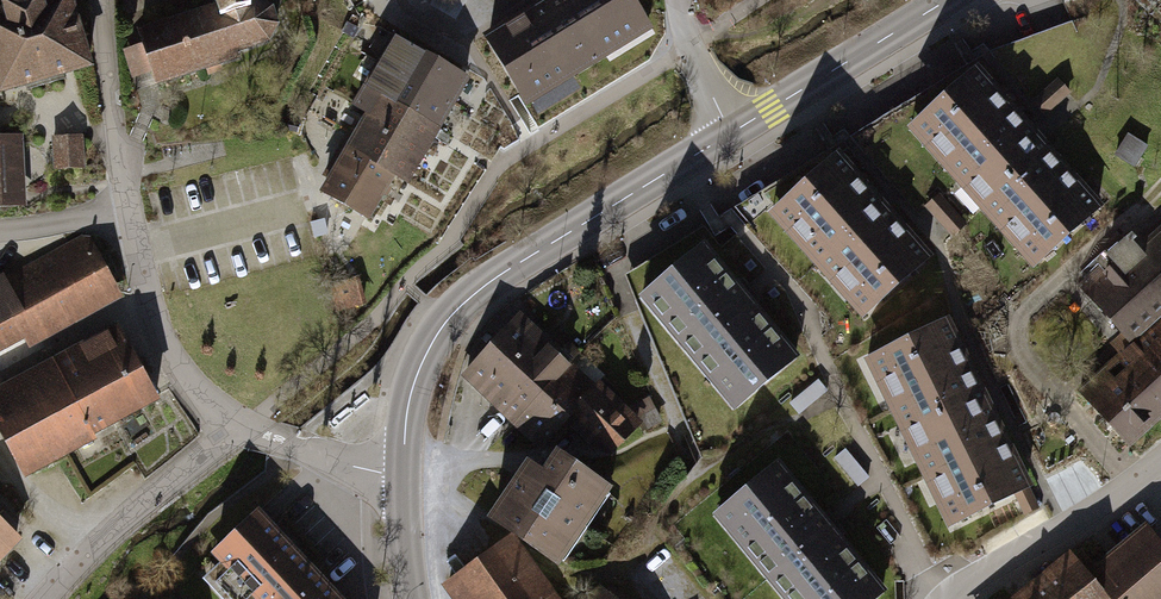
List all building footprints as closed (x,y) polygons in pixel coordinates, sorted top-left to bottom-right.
[(2,89),(97,63),(80,0),(10,0),(12,9),(0,12),(0,83),(2,89)] [(159,93),(286,54),(296,30),(288,5),(276,0),(217,0),(220,11),(141,36),(146,49),(128,55),(138,86),(155,81),(159,93)] [(439,6),(461,16),(468,0),(442,0),(439,6)] [(524,100),(648,28),(631,0),(551,0),(487,40),(524,100)] [(411,187),(472,79),(396,36),(369,85),(365,83),(351,106),(361,112),(353,126),(357,128),(320,193),(372,223),(397,179),(411,187)] [(1039,275),(1110,210),(980,69),(909,134),(1039,275)] [(89,137),(58,138),(60,175),(91,173),(89,137)] [(0,146),(0,217),(27,216),(23,145),(0,146)] [(841,156),(771,217),(863,321),(933,259),(841,156)] [(125,301),(89,235),(0,284),(0,368),(125,301)] [(1081,289),(1125,337),(1113,347),(1123,358),(1082,394),(1135,454),(1160,430),(1160,242),(1153,249),(1141,236),(1081,289)] [(706,247),(642,302),(743,417),(807,362),(706,247)] [(361,274),(327,283),(335,310),(368,301),(361,274)] [(523,437),(526,433),(548,452),(571,426),(612,460),(667,431),(653,399),(630,410),(603,385),(608,379),(563,339),(558,345),(520,312),(463,377),(523,437)] [(865,362),(953,530),(1034,488),(946,319),(865,362)] [(0,398),(0,433),(28,480),(165,401),(122,327),(0,398)] [(618,497),(559,460),(547,478),(530,468),(495,523),(571,571),(618,497)] [(719,515),(788,598),(894,598),(782,463),(719,515)] [(29,533),(0,506),(0,565),(29,533)] [(1142,520),(1086,567),(1112,598),(1160,598),(1160,543),(1142,520)] [(256,522),(214,563),(249,598),(331,598),(256,522)] [(453,598),(556,598),(515,541),(446,590),(453,598)] [(1069,546),(1007,598),(1008,598),(1112,598),(1086,567),(1069,546)] [(603,590),(588,598),(613,598),(603,590)]
